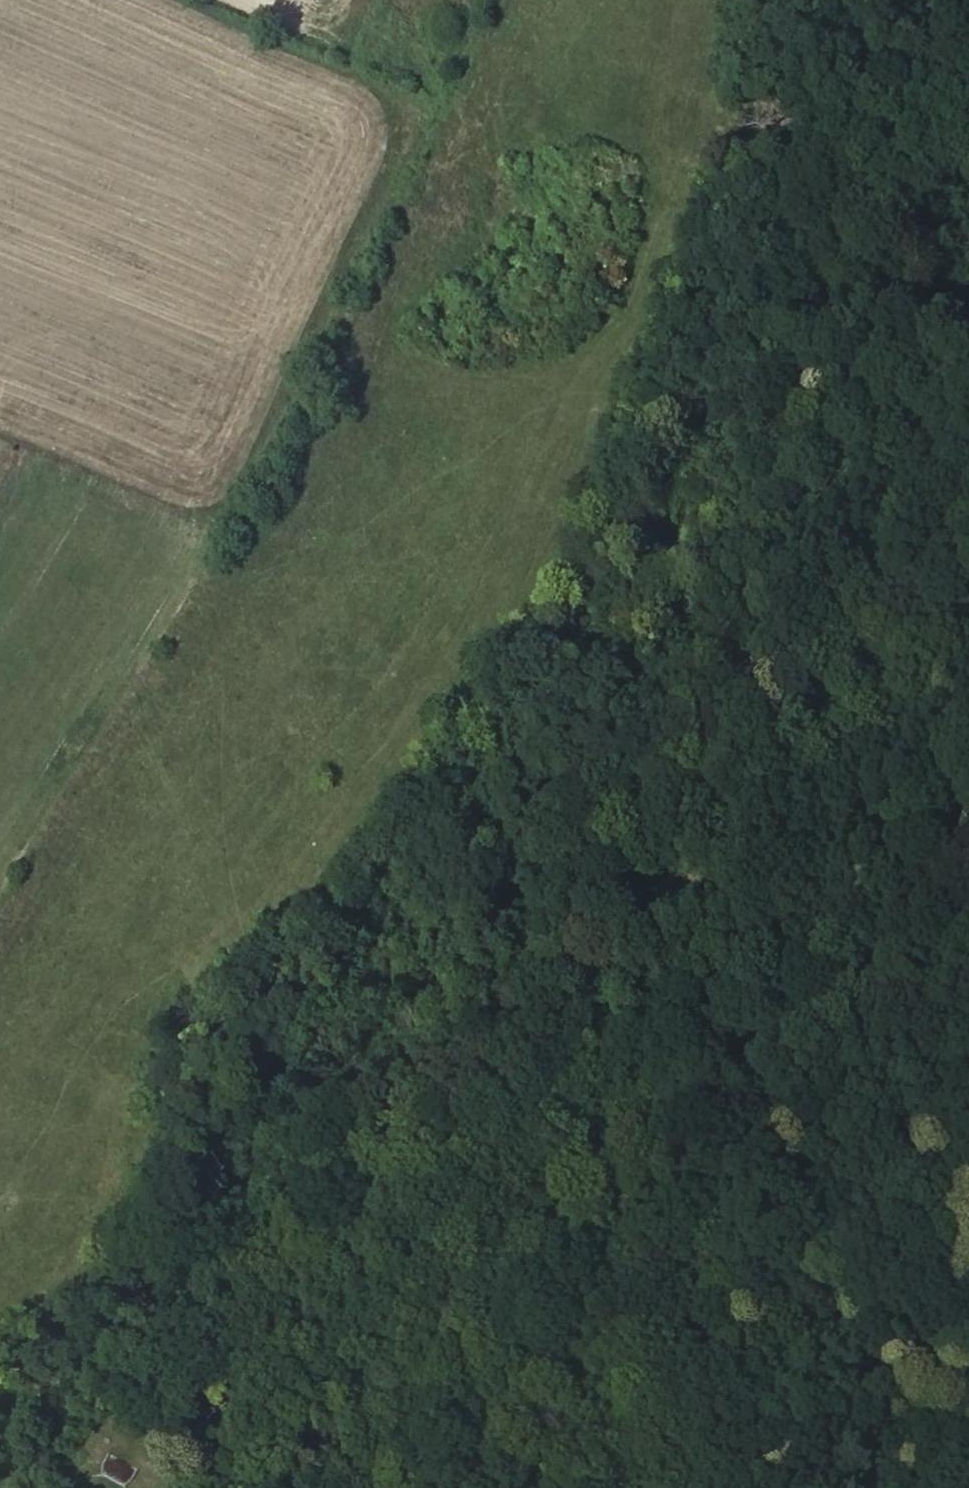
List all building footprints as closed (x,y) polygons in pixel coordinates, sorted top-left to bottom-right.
[(99,1484),(106,1487),(133,1487),(138,1480),(112,1463),(99,1484)]
